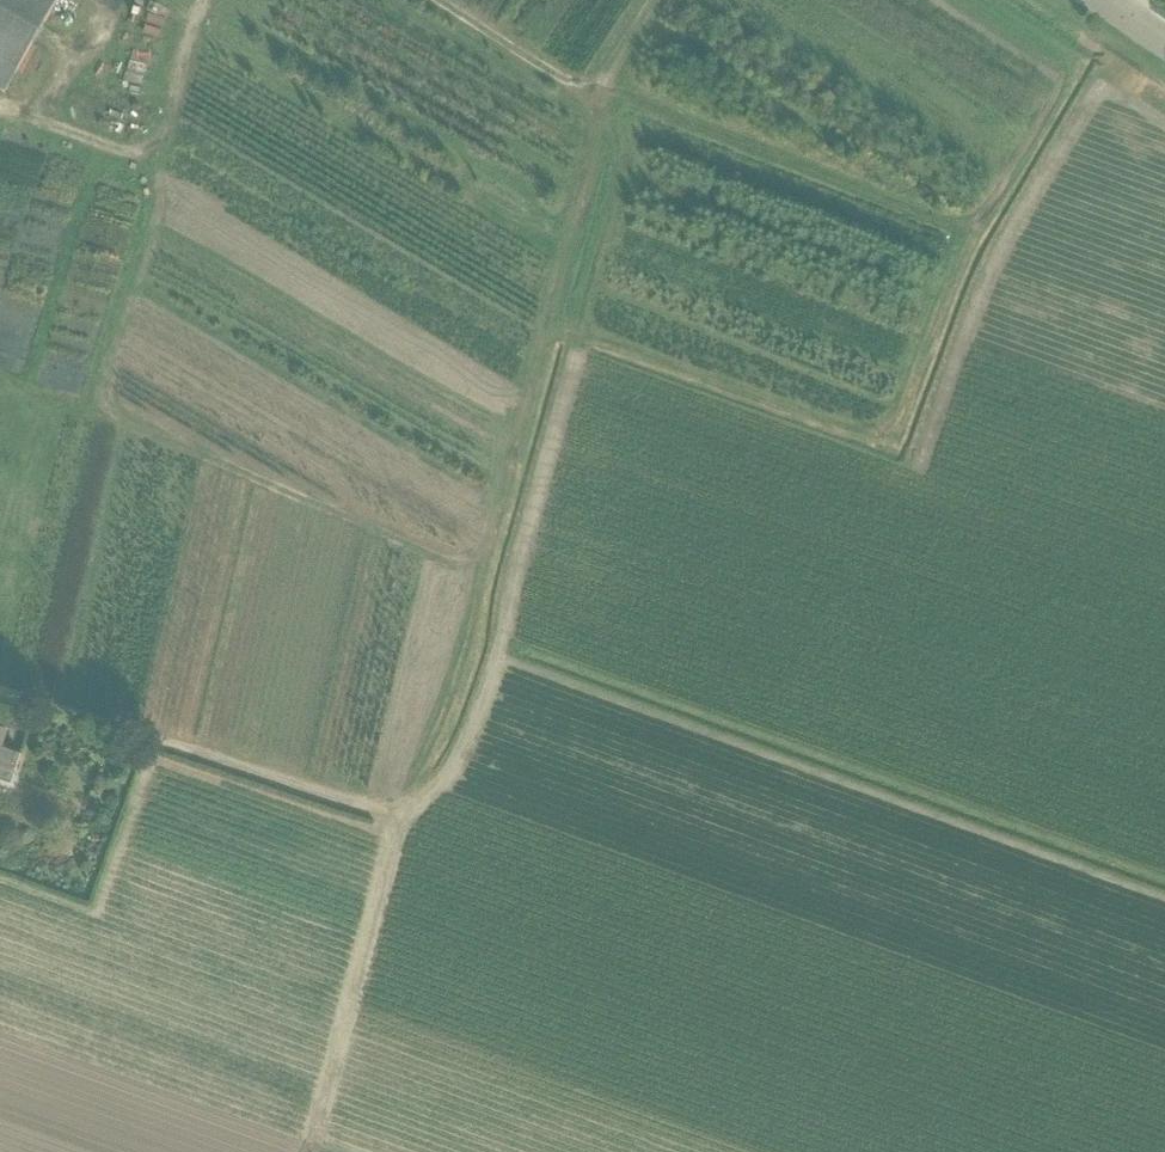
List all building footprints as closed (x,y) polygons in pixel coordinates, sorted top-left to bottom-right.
[(5,93),(58,0),(0,0),(0,90),(5,93)] [(10,785),(13,776),(14,775),(21,755),(2,748),(6,735),(0,733),(0,782),(10,785)]
